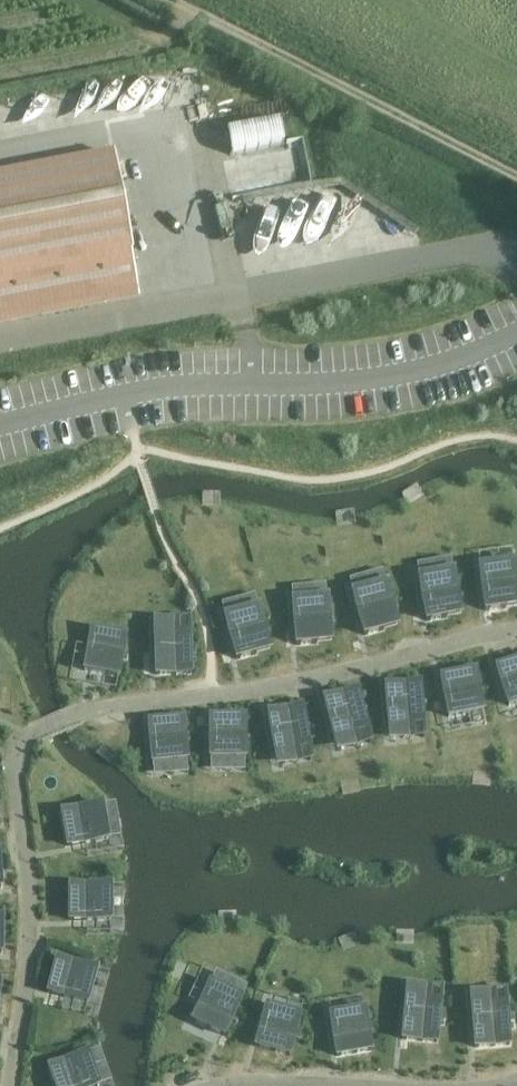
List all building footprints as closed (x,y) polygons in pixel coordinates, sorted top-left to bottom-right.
[(88,85),(93,112),(124,106),(118,79),(88,85)] [(232,117),(235,142),(288,136),(285,111),(232,117)] [(138,294),(130,253),(131,252),(113,155),(0,177),(0,320),(138,294)] [(480,571),(485,612),(506,609),(505,605),(516,604),(516,588),(514,562),(498,565),(498,568),(480,571)] [(438,578),(419,581),(426,622),(447,618),(446,615),(460,612),(453,572),(437,574),(438,578)] [(371,591),(353,596),(364,636),(384,631),(383,627),(396,624),(386,584),(370,588),(371,591)] [(311,603),(292,605),(296,646),(317,644),(316,640),(330,639),(327,598),(311,600),(311,603)] [(244,615),(225,620),(236,660),(256,655),(255,651),(269,648),(258,608),(243,612),(244,615)] [(91,630),(84,671),(118,677),(126,636),(91,630)] [(190,674),(189,633),(154,634),(155,675),(190,674)] [(496,667),(509,707),(516,704),(516,661),(496,667)] [(475,671),(440,677),(448,718),(483,712),(475,671)] [(419,684),(385,687),(388,728),(423,725),(419,684)] [(357,690),(323,699),(334,739),(367,730),(357,690)] [(309,748),(302,707),(267,713),(275,754),(309,748)] [(245,759),(245,717),(210,717),(210,759),(245,759)] [(183,719),(148,723),(152,764),(187,761),(183,719)] [(62,810),(67,847),(108,841),(103,804),(62,810)] [(110,886),(69,886),(69,921),(110,921),(110,886)] [(56,959),(47,993),(88,1004),(97,970),(56,959)] [(224,1036),(241,999),(210,984),(192,1021),(224,1036)] [(402,1040),(437,1043),(440,1002),(406,999),(402,1040)] [(475,1048),(509,1045),(506,1004),(471,1007),(475,1048)] [(289,1056),(300,1016),(266,1007),(255,1047),(289,1056)] [(371,1051),(364,1010),(330,1016),(337,1057),(371,1051)] [(87,1054),(48,1068),(55,1085),(99,1085),(87,1054)]
